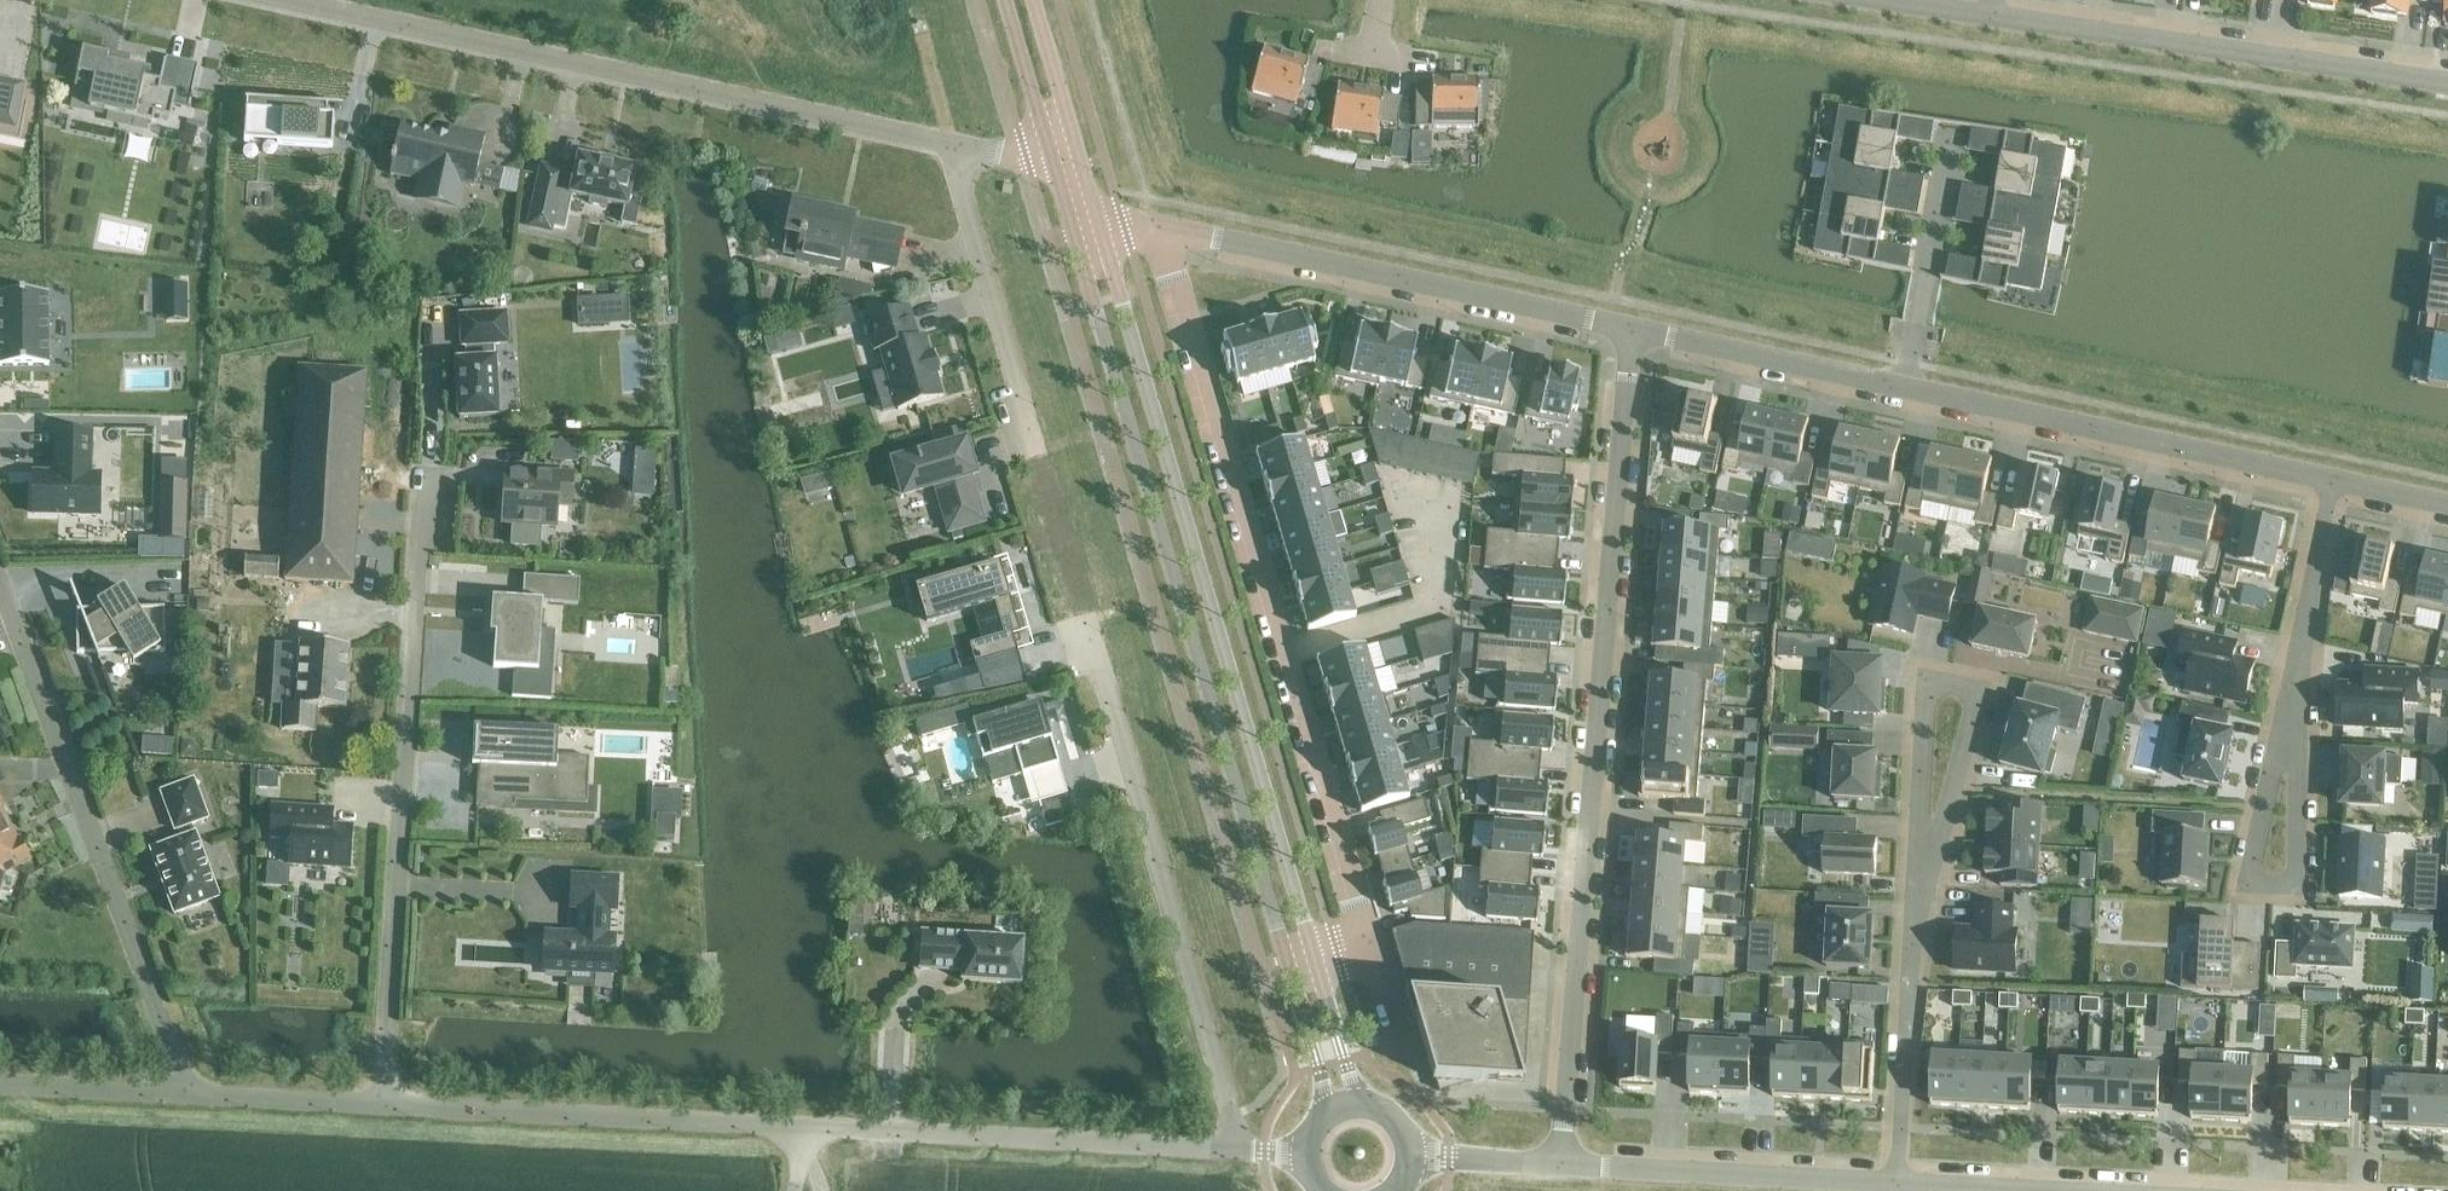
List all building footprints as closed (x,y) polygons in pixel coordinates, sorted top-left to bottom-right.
[(2302,1),(2311,2),(2310,6),(2334,10),(2335,6),(2336,6),(2337,0),(2302,0),(2302,1)] [(2373,11),(2374,11),(2374,15),(2398,18),(2398,15),(2407,16),(2409,0),(2429,3),(2429,0),(2375,0),(2373,11)] [(1309,61),(1264,48),(1255,79),(1255,80),(1252,92),(1272,98),(1275,85),(1299,92),(1298,95),(1299,95),(1314,100),(1323,70),(1307,65),(1309,61)] [(83,50),(75,88),(77,88),(78,83),(93,87),(91,96),(89,108),(100,110),(104,111),(153,122),(155,115),(171,118),(173,107),(174,104),(190,108),(199,68),(165,60),(160,81),(144,77),(145,72),(151,73),(151,71),(126,66),(127,60),(109,56),(109,55),(83,50)] [(1415,128),(1478,129),(1478,79),(1432,79),(1432,84),(1415,83),(1415,128)] [(15,129),(24,86),(0,81),(0,126),(15,129)] [(1384,92),(1338,85),(1333,117),(1334,117),(1332,130),(1352,133),(1354,120),(1379,124),(1397,126),(1401,99),(1383,96),(1384,92)] [(329,106),(246,100),(245,102),(247,102),(244,143),(249,143),(250,137),(277,139),(277,145),(332,148),(334,117),(327,117),(328,108),(329,108),(329,106)] [(1838,126),(1834,145),(1895,156),(1900,132),(1933,138),(1936,124),(1936,123),(1890,116),(1889,116),(1875,114),(1874,115),(1854,111),(1848,110),(1841,109),(1838,126)] [(400,128),(394,156),(393,155),(391,162),(393,162),(390,175),(394,176),(395,172),(422,178),(420,189),(439,193),(437,202),(457,206),(458,198),(462,198),(465,185),(474,187),(475,186),(494,190),(499,168),(479,164),(485,137),(448,129),(446,141),(436,138),(437,136),(400,128)] [(1974,130),(1971,145),(2004,151),(2000,175),(2061,186),(2063,177),(2068,150),(2057,148),(2034,144),(2035,137),(2018,135),(2017,135),(2000,132),(1974,128),(1974,130)] [(1393,134),(1390,159),(1405,161),(1408,136),(1393,134)] [(135,135),(133,159),(156,162),(159,138),(135,135)] [(1834,145),(1828,181),(1889,192),(1895,156),(1834,145)] [(627,208),(630,195),(635,170),(615,165),(615,164),(600,161),(600,162),(579,158),(574,178),(563,176),(564,172),(542,167),(529,227),(550,231),(552,226),(564,229),(572,196),(591,200),(590,205),(606,208),(607,203),(626,207),(627,208)] [(2000,175),(1994,211),(2055,222),(2061,186),(2000,175)] [(1824,201),(1821,216),(1828,217),(1882,227),(1889,192),(1828,181),(1824,201)] [(630,195),(627,208),(626,207),(622,224),(635,226),(642,198),(630,195)] [(793,205),(786,235),(788,236),(788,233),(798,235),(798,236),(800,240),(801,240),(797,260),(843,270),(845,257),(895,268),(902,234),(853,223),(854,218),(793,205)] [(1994,211),(1987,246),(2039,256),(2048,257),(2053,232),(2055,222),(1994,211)] [(139,236),(120,233),(123,217),(106,214),(101,245),(136,251),(139,236)] [(1821,216),(1815,253),(1828,255),(1848,259),(1848,260),(1850,260),(1863,263),(1911,274),(1913,274),(1914,272),(1912,272),(1909,272),(1911,257),(1878,251),(1882,227),(1828,217),(1821,216)] [(2442,220),(2439,245),(2447,246),(2447,220),(2442,220)] [(1942,279),(1942,280),(1944,281),(1990,291),(1995,292),(2007,294),(2008,288),(2041,294),(2048,257),(2039,256),(1987,246),(1983,270),(1949,264),(1947,280),(1944,279),(1942,279)] [(2447,268),(2435,266),(2432,291),(2447,293),(2447,263),(2447,268)] [(584,321),(640,323),(640,304),(641,304),(641,293),(585,291),(584,321)] [(2432,291),(2431,293),(2430,300),(2428,316),(2440,318),(2437,338),(2425,336),(2425,337),(2447,340),(2447,293),(2432,291)] [(0,294),(0,366),(48,366),(48,294),(0,294)] [(908,306),(864,319),(874,352),(880,350),(893,395),(878,399),(882,412),(897,408),(898,410),(942,397),(936,375),(939,374),(933,354),(930,355),(924,336),(917,338),(908,306)] [(855,325),(851,308),(832,313),(837,330),(855,325)] [(456,362),(459,419),(499,416),(495,359),(494,359),(493,345),(509,344),(507,313),(460,315),(462,347),(467,346),(468,361),(456,362)] [(1275,322),(1274,322),(1288,370),(1313,362),(1313,363),(1314,363),(1311,351),(1315,350),(1317,350),(1309,324),(1308,325),(1304,326),(1300,314),(1299,315),(1275,322)] [(1288,370),(1274,322),(1249,329),(1263,377),(1288,370)] [(1377,388),(1388,334),(1373,330),(1373,331),(1361,328),(1362,328),(1360,327),(1356,346),(1342,343),(1334,378),(1377,388)] [(1263,377),(1249,329),(1248,330),(1224,337),(1223,337),(1226,349),(1222,350),(1221,350),(1228,375),(1229,375),(1234,373),(1237,385),(1238,385),(1238,384),(1263,377)] [(1404,337),(1388,334),(1377,388),(1378,388),(1379,382),(1405,388),(1406,389),(1406,388),(1421,391),(1427,361),(1413,358),(1417,340),(1416,339),(1415,340),(1404,337)] [(2425,337),(2421,362),(2433,364),(2430,384),(2430,386),(2447,388),(2447,340),(2425,337)] [(1471,408),(1483,354),(1467,351),(1456,349),(1456,348),(1455,348),(1451,366),(1437,363),(1429,399),(1471,408)] [(1499,357),(1483,354),(1471,408),(1514,417),(1522,381),(1508,378),(1512,360),(1510,360),(1499,358),(1499,357)] [(285,580),(353,584),(367,372),(299,367),(285,580)] [(1531,383),(1523,419),(1567,428),(1571,411),(1575,412),(1575,413),(1577,413),(1582,387),(1581,387),(1580,387),(1576,386),(1578,376),(1579,376),(1579,375),(1549,368),(1548,370),(1549,370),(1545,386),(1531,383)] [(831,383),(801,388),(806,415),(836,409),(831,383)] [(1684,392),(1678,418),(1679,419),(1672,450),(1704,456),(1701,472),(1716,475),(1724,438),(1710,435),(1718,400),(1684,392)] [(1384,406),(1380,423),(1416,433),(1421,416),(1384,406)] [(1768,470),(1781,414),(1751,407),(1744,442),(1729,439),(1723,469),(1739,473),(1741,464),(1768,470)] [(1768,470),(1796,476),(1794,485),(1809,488),(1816,458),(1802,455),(1810,420),(1781,414),(1768,470)] [(1325,418),(1329,432),(1338,429),(1334,416),(1325,418)] [(1293,422),(1297,435),(1306,433),(1302,419),(1293,422)] [(1277,426),(1246,435),(1250,449),(1281,440),(1277,426)] [(1860,490),(1872,433),(1843,427),(1836,462),(1821,459),(1813,498),(1829,501),(1833,484),(1860,490)] [(1398,469),(1404,438),(1369,430),(1380,466),(1398,469)] [(94,433),(57,432),(56,474),(34,474),(33,514),(100,516),(100,473),(93,473),(94,433)] [(1317,452),(1336,451),(1334,433),(1315,435),(1317,452)] [(1901,440),(1872,433),(1860,490),(1887,496),(1885,505),(1901,508),(1908,478),(1894,475),(1901,440)] [(560,437),(559,461),(586,462),(586,438),(560,437)] [(1413,473),(1419,441),(1404,438),(1398,469),(1413,473)] [(1263,479),(1263,480),(1311,466),(1303,441),(1304,441),(1304,440),(1256,454),(1256,455),(1263,479)] [(1428,476),(1435,444),(1419,441),(1413,473),(1428,476)] [(944,483),(949,501),(973,494),(965,465),(970,463),(964,443),(894,463),(903,495),(944,483)] [(1443,479),(1450,448),(1435,444),(1428,476),(1443,479)] [(643,447),(641,489),(659,490),(661,448),(643,447)] [(1951,510),(1964,453),(1934,447),(1927,482),(1913,479),(1906,509),(1922,513),(1924,504),(1951,510)] [(1458,483),(1465,451),(1450,448),(1443,479),(1458,483)] [(1480,454),(1465,451),(1458,483),(1473,486),(1480,454)] [(1964,453),(1951,510),(1979,516),(1977,525),(1993,528),(1999,498),(1985,495),(1993,460),(1964,453)] [(171,454),(169,479),(192,480),(193,455),(171,454)] [(1493,456),(1492,477),(1516,479),(1514,506),(1571,510),(1574,480),(1572,479),(1572,480),(1564,479),(1565,462),(1493,456)] [(1324,462),(1328,485),(1338,484),(1334,461),(1324,462)] [(1360,469),(1362,478),(1376,474),(1373,465),(1360,469)] [(1318,491),(1311,466),(1263,480),(1271,505),(1318,491)] [(2004,499),(1998,529),(2014,532),(2017,515),(2048,522),(2053,500),(2054,500),(2059,479),(2058,479),(2059,474),(2026,467),(2018,501),(2004,499)] [(812,497),(834,496),(833,469),(810,470),(812,497)] [(505,487),(503,524),(513,524),(512,545),(539,547),(540,526),(556,527),(557,505),(570,505),(572,475),(537,473),(506,471),(505,487)] [(1379,483),(1376,474),(1362,478),(1365,487),(1379,483)] [(2113,536),(2110,553),(2126,557),(2132,527),(2118,523),(2124,493),(2091,486),(2082,529),(2113,536)] [(1325,516),(1318,491),(1271,505),(1271,506),(1278,530),(1325,516)] [(1718,494),(1714,511),(1745,518),(1748,500),(1718,494)] [(2175,559),(2188,502),(2159,495),(2151,531),(2137,528),(2130,558),(2146,561),(2148,553),(2175,559)] [(1693,498),(1690,510),(1703,513),(1705,500),(1693,498)] [(159,501),(158,540),(182,540),(183,501),(159,501)] [(2217,508),(2188,502),(2175,559),(2203,565),(2201,573),(2217,577),(2223,547),(2209,543),(2217,508)] [(944,508),(953,541),(963,538),(953,505),(944,508)] [(1487,531),(1485,551),(1557,557),(1559,540),(1567,541),(1569,541),(1571,514),(1571,510),(1514,506),(1514,509),(1512,533),(1487,531)] [(1785,506),(1782,523),(1797,526),(1801,509),(1785,506)] [(1374,519),(1377,528),(1391,524),(1388,515),(1374,519)] [(1663,526),(1660,552),(1719,557),(1721,531),(1725,531),(1727,517),(1701,515),(1700,529),(1663,526)] [(1333,541),(1325,516),(1278,530),(1286,555),(1333,541)] [(2273,570),(2282,527),(2249,520),(2243,551),(2229,547),(2222,578),(2238,581),(2242,564),(2273,570)] [(1393,533),(1391,524),(1377,528),(1380,537),(1393,533)] [(1790,534),(1786,553),(1803,556),(1807,538),(1790,534)] [(1899,538),(1896,552),(1908,555),(1910,540),(1899,538)] [(2382,603),(2380,612),(2396,615),(2402,585),(2388,582),(2396,547),(2361,539),(2356,565),(2357,566),(2350,597),(2382,603)] [(1340,566),(1333,541),(1286,555),(1293,579),(1292,579),(1293,580),(1340,566)] [(1556,573),(1557,557),(1485,551),(1484,570),(1508,572),(1506,600),(1562,605),(1562,606),(1563,606),(1566,573),(1565,573),(1565,574),(1556,573)] [(1660,552),(1659,575),(1717,580),(1719,557),(1660,552)] [(2447,607),(2447,558),(2429,554),(2421,589),(2407,586),(2401,616),(2416,620),(2418,611),(2446,617),(2447,607)] [(1995,556),(1991,571),(2003,574),(2006,558),(1995,556)] [(244,577),(278,579),(280,560),(245,558),(244,577)] [(926,622),(1009,598),(1000,563),(916,588),(926,622)] [(1763,563),(1762,579),(1778,580),(1779,564),(1763,563)] [(1389,569),(1392,578),(1405,574),(1403,565),(1389,569)] [(1347,591),(1340,566),(1293,580),(1300,605),(1347,591)] [(1926,576),(1885,568),(1872,626),(1914,635),(1918,616),(1949,623),(1956,588),(1925,582),(1926,576)] [(2117,595),(2120,576),(2093,573),(2091,592),(2117,595)] [(1408,583),(1405,574),(1392,578),(1394,587),(1408,583)] [(1659,575),(1657,599),(1715,603),(1717,580),(1659,575)] [(550,603),(579,605),(580,579),(551,577),(550,603)] [(2124,582),(2120,600),(2141,605),(2144,587),(2124,582)] [(102,609),(81,610),(76,610),(77,654),(166,652),(165,608),(137,609),(124,587),(98,603),(102,609)] [(1355,616),(1347,591),(1300,605),(1300,607),(1301,606),(1308,630),(1307,630),(1308,631),(1356,617),(1355,616)] [(543,601),(498,598),(498,599),(493,598),(491,633),(491,634),(496,634),(493,668),(518,670),(518,669),(538,670),(541,632),(543,601)] [(1657,599),(1655,622),(1713,627),(1715,603),(1657,599)] [(2093,600),(2085,633),(2137,644),(2144,611),(2093,600)] [(2196,601),(2193,615),(2208,618),(2211,604),(2196,601)] [(1723,602),(1722,624),(1737,625),(1739,603),(1723,602)] [(1749,609),(1748,625),(1768,626),(1769,611),(1749,609)] [(1561,614),(1561,615),(1505,610),(1503,639),(1478,637),(1477,656),(1549,662),(1550,645),(1558,646),(1558,647),(1560,647),(1563,614),(1561,614)] [(2030,660),(2038,623),(1981,610),(1973,648),(1996,653),(1996,654),(2008,656),(2030,660)] [(1455,620),(1429,628),(1438,659),(1452,654),(1455,620)] [(1655,622),(1652,648),(1658,648),(1687,651),(1685,665),(1687,665),(1716,668),(1718,668),(1724,668),(1725,651),(1711,650),(1713,627),(1655,622)] [(1438,659),(1429,628),(1415,632),(1424,663),(1438,659)] [(1778,631),(1776,651),(1813,654),(1814,634),(1778,631)] [(2255,664),(2234,659),(2231,655),(2228,655),(2230,643),(2238,645),(2238,643),(2186,632),(2179,664),(2192,667),(2187,692),(2246,705),(2255,664)] [(981,676),(964,681),(968,695),(1026,682),(1012,633),(970,644),(976,664),(977,663),(981,676)] [(1477,656),(1478,637),(1462,635),(1460,655),(1477,656)] [(345,709),(349,645),(301,642),(296,706),(282,705),(281,732),(315,733),(317,708),(345,709)] [(2373,645),(2371,655),(2386,658),(2388,648),(2373,645)] [(1323,685),(1324,687),(1371,673),(1364,648),(1364,646),(1316,660),(1317,662),(1324,685),(1323,685)] [(1475,671),(1477,656),(1460,655),(1459,670),(1475,671)] [(1547,679),(1549,662),(1477,656),(1475,671),(1475,676),(1500,678),(1497,706),(1553,711),(1555,711),(1557,679),(1556,679),(1547,679)] [(1882,664),(1837,661),(1834,713),(1880,716),(1880,712),(1885,712),(1886,691),(1881,691),(1882,664)] [(1650,677),(1648,703),(1706,707),(1708,683),(1715,684),(1716,668),(1687,665),(1685,665),(1684,679),(1650,677)] [(2340,685),(2338,728),(2403,731),(2404,705),(2417,706),(2419,673),(2367,670),(2367,672),(2374,672),(2373,684),(2370,684),(2367,687),(2340,685)] [(1378,697),(1371,673),(1324,687),(1331,712),(1384,696),(1384,695),(1378,697)] [(2436,688),(2447,689),(2447,675),(2437,674),(2436,688)] [(1439,699),(1448,697),(1450,677),(1434,682),(1439,699)] [(936,699),(932,700),(932,702),(958,697),(955,684),(933,690),(936,699)] [(2008,743),(2002,766),(2044,778),(2045,774),(2051,776),(2057,754),(2051,752),(2057,729),(2078,735),(2087,702),(2029,686),(2023,707),(2018,705),(2012,729),(2011,728),(2007,743),(2008,743)] [(1392,721),(1384,696),(1331,712),(1331,713),(1332,713),(1339,737),(1392,721)] [(1648,703),(1646,726),(1704,731),(1706,707),(1648,703)] [(2233,733),(2227,732),(2231,714),(2183,704),(2179,723),(2184,724),(2177,758),(2189,760),(2185,780),(2184,782),(2186,782),(2221,789),(2223,790),(2223,788),(2227,770),(2228,770),(2231,753),(2230,753),(2234,735),(2235,733),(2233,733)] [(967,706),(916,721),(921,738),(964,726),(968,739),(976,736),(983,759),(985,759),(993,784),(1022,775),(1059,764),(1043,712),(1026,717),(1023,708),(972,723),(967,706)] [(1433,719),(1446,715),(1444,706),(1430,710),(1433,719)] [(1552,720),(1496,716),(1494,744),(1469,742),(1468,762),(1540,768),(1541,751),(1550,752),(1551,752),(1554,720),(1552,720)] [(2144,719),(2136,770),(2164,775),(2173,723),(2144,719)] [(2447,746),(2447,719),(2436,719),(2437,746),(2447,746)] [(1392,722),(1392,721),(1339,737),(1346,760),(1345,761),(1346,762),(1393,748),(1386,724),(1392,722)] [(1646,726),(1644,749),(1702,754),(1704,731),(1646,726)] [(562,732),(470,727),(470,729),(475,729),(474,754),(485,755),(485,764),(478,764),(476,807),(515,809),(515,802),(559,804),(558,812),(595,813),(596,790),(588,790),(590,758),(557,756),(558,733),(562,733),(562,732)] [(1819,750),(1820,731),(1772,728),(1771,748),(1819,750)] [(1830,734),(1829,753),(1836,753),(1834,800),(1875,802),(1875,799),(1880,799),(1881,782),(1876,782),(1878,754),(1873,754),(1874,737),(1830,734)] [(1426,739),(1430,752),(1439,750),(1435,736),(1426,739)] [(172,756),(173,740),(143,738),(142,754),(172,756)] [(1401,773),(1393,748),(1346,762),(1353,787),(1401,773)] [(1644,749),(1642,772),(1700,777),(1702,754),(1644,749)] [(2385,757),(2345,754),(2344,784),(2339,783),(2338,803),(2343,803),(2343,806),(2383,808),(2384,786),(2402,787),(2403,758),(2385,757)] [(1538,784),(1540,768),(1468,762),(1466,781),(1491,783),(1488,812),(1544,816),(1544,817),(1546,817),(1548,785),(1547,784),(1547,785),(1538,784)] [(263,787),(283,789),(285,772),(264,771),(263,787)] [(1642,772),(1640,798),(1676,801),(1675,816),(1705,818),(1707,802),(1698,801),(1700,777),(1642,772)] [(1408,798),(1401,773),(1353,787),(1353,788),(1354,788),(1361,811),(1360,811),(1361,813),(1409,799),(1408,797),(1408,798)] [(1439,790),(1453,786),(1451,777),(1437,781),(1439,790)] [(151,850),(175,915),(219,898),(195,833),(194,834),(191,824),(208,818),(194,779),(161,791),(175,830),(178,829),(181,839),(151,850)] [(1377,856),(1381,870),(1410,862),(1401,829),(1429,821),(1424,801),(1380,813),(1382,822),(1368,826),(1370,833),(1368,833),(1367,833),(1374,858),(1375,857),(1377,856)] [(1990,845),(2040,848),(2043,807),(2006,804),(2005,816),(1989,815),(1988,836),(1990,836),(1990,845)] [(352,827),(331,826),(329,822),(324,822),(325,810),(332,811),(333,809),(273,805),(271,838),(291,840),(289,864),(349,868),(352,827)] [(1071,807),(1041,816),(1045,830),(1075,822),(1071,807)] [(2086,808),(2085,818),(2099,819),(2100,809),(2086,808)] [(656,815),(656,832),(655,838),(675,839),(676,816),(656,815)] [(2165,834),(2162,886),(2206,888),(2209,835),(2203,835),(2204,818),(2155,815),(2154,834),(2165,834)] [(28,859),(29,861),(30,860),(19,839),(18,840),(19,841),(14,844),(7,831),(10,830),(5,821),(3,823),(0,817),(0,874),(28,859)] [(1878,840),(1846,839),(1847,820),(1804,818),(1803,838),(1826,839),(1824,874),(1876,877),(1878,840)] [(1482,849),(1480,869),(1531,873),(1532,857),(1541,857),(1541,858),(1542,858),(1545,826),(1543,825),(1543,826),(1493,822),(1491,850),(1482,849)] [(1637,837),(1635,863),(1684,867),(1686,842),(1703,844),(1705,828),(1671,825),(1670,840),(1637,837)] [(2421,834),(2420,858),(2438,859),(2439,835),(2421,834)] [(1450,835),(1434,839),(1439,853),(1451,850),(1454,849),(1450,835)] [(2338,897),(2382,899),(2385,841),(2341,839),(2338,897)] [(2040,848),(1990,845),(1989,854),(1987,853),(1986,875),(2002,876),(2001,887),(2038,889),(2040,848)] [(1438,854),(1440,862),(1454,858),(1451,850),(1439,853),(1438,854)] [(2090,851),(2089,874),(2102,875),(2104,852),(2090,851)] [(1420,896),(1410,862),(1381,870),(1385,884),(1383,885),(1383,884),(1382,885),(1389,909),(1390,909),(1390,908),(1392,908),(1394,915),(1408,911),(1411,919),(1445,921),(1447,888),(1420,896)] [(1635,863),(1633,887),(1691,892),(1691,890),(1682,889),(1684,867),(1635,863)] [(1529,890),(1531,873),(1480,869),(1478,889),(1488,889),(1485,918),(1535,922),(1537,923),(1540,890),(1538,890),(1529,890)] [(545,937),(551,937),(550,949),(550,965),(565,965),(565,966),(570,966),(570,974),(570,980),(592,981),(592,975),(593,975),(593,974),(613,975),(615,937),(608,936),(609,911),(616,911),(618,879),(572,876),(570,909),(579,909),(578,934),(545,933),(545,937)] [(1727,877),(1727,893),(1741,893),(1742,878),(1727,877)] [(1633,887),(1631,909),(1689,914),(1691,892),(1633,887)] [(1870,898),(1816,895),(1816,915),(1830,916),(1827,968),(1871,970),(1874,916),(1869,916),(1870,898)] [(2080,897),(2079,928),(2101,929),(2102,897),(2080,897)] [(1724,900),(1722,916),(1741,918),(1742,902),(1724,900)] [(873,933),(873,904),(856,904),(856,933),(873,933)] [(1956,971),(2016,974),(2018,932),(2013,932),(2014,910),(1979,908),(1978,930),(1958,929),(1956,971)] [(1631,909),(1629,932),(1687,937),(1689,914),(1631,909)] [(2102,916),(2102,935),(2117,935),(2116,915),(2102,916)] [(2401,917),(2400,932),(2431,933),(2432,918),(2401,917)] [(1760,919),(1758,965),(1781,966),(1783,920),(1760,919)] [(2184,957),(2182,988),(2198,989),(2232,991),(2259,992),(2261,946),(2235,945),(2236,923),(2202,921),(2200,958),(2184,957)] [(1534,933),(1414,926),(1391,932),(1436,1084),(1437,1083),(1439,1092),(1501,1074),(1502,1078),(1511,1075),(1510,1072),(1525,1067),(1534,933)] [(2278,945),(2276,979),(2296,980),(2297,967),(2352,970),(2355,930),(2297,927),(2296,946),(2278,945)] [(1629,932),(1627,958),(1656,961),(1655,975),(1692,978),(1694,963),(1685,962),(1687,937),(1629,932)] [(919,969),(970,973),(970,982),(1020,985),(1023,941),(997,940),(993,935),(989,934),(984,933),(979,935),(975,938),(967,938),(967,935),(921,933),(919,969)] [(2416,956),(2432,956),(2433,937),(2417,936),(2416,956)] [(1806,978),(1805,995),(1820,996),(1820,979),(1806,978)] [(605,1000),(624,1001),(625,983),(607,982),(605,1000)] [(1836,987),(1835,1002),(1849,1003),(1850,987),(1836,987)] [(1852,988),(1852,1007),(1867,1007),(1868,989),(1852,988)] [(1963,1008),(1964,993),(1954,993),(1954,1008),(1963,1008)] [(1973,994),(1964,993),(1963,1008),(1972,1008),(1973,994)] [(2009,1010),(2010,996),(2001,996),(2000,1010),(2009,1010)] [(2019,996),(2010,996),(2009,1010),(2019,1011),(2019,996)] [(2137,1011),(2138,996),(2129,996),(2128,1010),(2137,1011)] [(2147,997),(2138,996),(2137,1011),(2147,1011),(2147,997)] [(2159,999),(2159,1012),(2177,1012),(2177,999),(2159,999)] [(2090,1015),(2091,1000),(2082,1000),(2081,1014),(2090,1015)] [(2101,1001),(2091,1000),(2090,1015),(2100,1015),(2101,1001)] [(2261,1007),(2260,1017),(2276,1018),(2276,1008),(2261,1007)] [(2407,1011),(2406,1026),(2425,1027),(2426,1012),(2407,1011)] [(1674,1018),(1658,1017),(1657,1042),(1625,1040),(1623,1063),(1622,1063),(1621,1089),(1656,1091),(1658,1055),(1672,1056),(1674,1018)] [(1768,1030),(1766,1061),(1775,1061),(1773,1097),(1799,1099),(1802,1041),(1780,1039),(1781,1023),(1768,1023),(1768,1030)] [(1690,1093),(1720,1094),(1723,1036),(1695,1035),(1695,1026),(1679,1025),(1677,1056),(1692,1057),(1690,1093)] [(1723,1036),(1720,1094),(1749,1096),(1751,1060),(1766,1061),(1768,1030),(1751,1029),(1751,1038),(1723,1036)] [(1799,1099),(1823,1100),(1826,1042),(1802,1041),(1799,1099)] [(1846,1101),(1849,1043),(1826,1042),(1823,1100),(1846,1101)] [(1875,1044),(1849,1043),(1846,1101),(1872,1103),(1875,1044)] [(2197,1053),(2181,1052),(2179,1083),(2194,1084),(2192,1120),(2221,1121),(2224,1072),(2196,1071),(2197,1053)] [(2252,1074),(2224,1072),(2221,1121),(2251,1123),(2253,1087),(2267,1088),(2269,1057),(2253,1056),(2252,1074)] [(1960,1058),(1934,1057),(1932,1106),(1958,1107),(1960,1058)] [(2295,1058),(2279,1057),(2278,1088),(2292,1089),(2290,1125),(2320,1126),(2322,1077),(2294,1076),(2295,1058)] [(1983,1059),(1960,1058),(1958,1107),(1981,1108),(1983,1059)] [(2007,1061),(1983,1059),(1981,1108),(2004,1110),(2007,1061)] [(2007,1061),(2004,1110),(2030,1111),(2032,1080),(2047,1080),(2047,1066),(2033,1065),(2033,1062),(2007,1061)] [(2351,1079),(2322,1077),(2320,1126),(2350,1128),(2351,1092),(2366,1093),(2368,1062),(2351,1061),(2351,1079)] [(2062,1064),(2059,1113),(2085,1114),(2088,1065),(2062,1064)] [(2111,1066),(2088,1065),(2085,1114),(2108,1115),(2111,1066)] [(2134,1067),(2111,1066),(2108,1115),(2132,1116),(2134,1067)] [(2160,1069),(2134,1067),(2132,1116),(2158,1118),(2160,1069)] [(2412,1082),(2386,1081),(2384,1130),(2410,1131),(2412,1082)] [(2436,1083),(2412,1082),(2410,1131),(2433,1132),(2436,1083)] [(2436,1083),(2433,1132),(2447,1133),(2447,1084),(2436,1083)]
